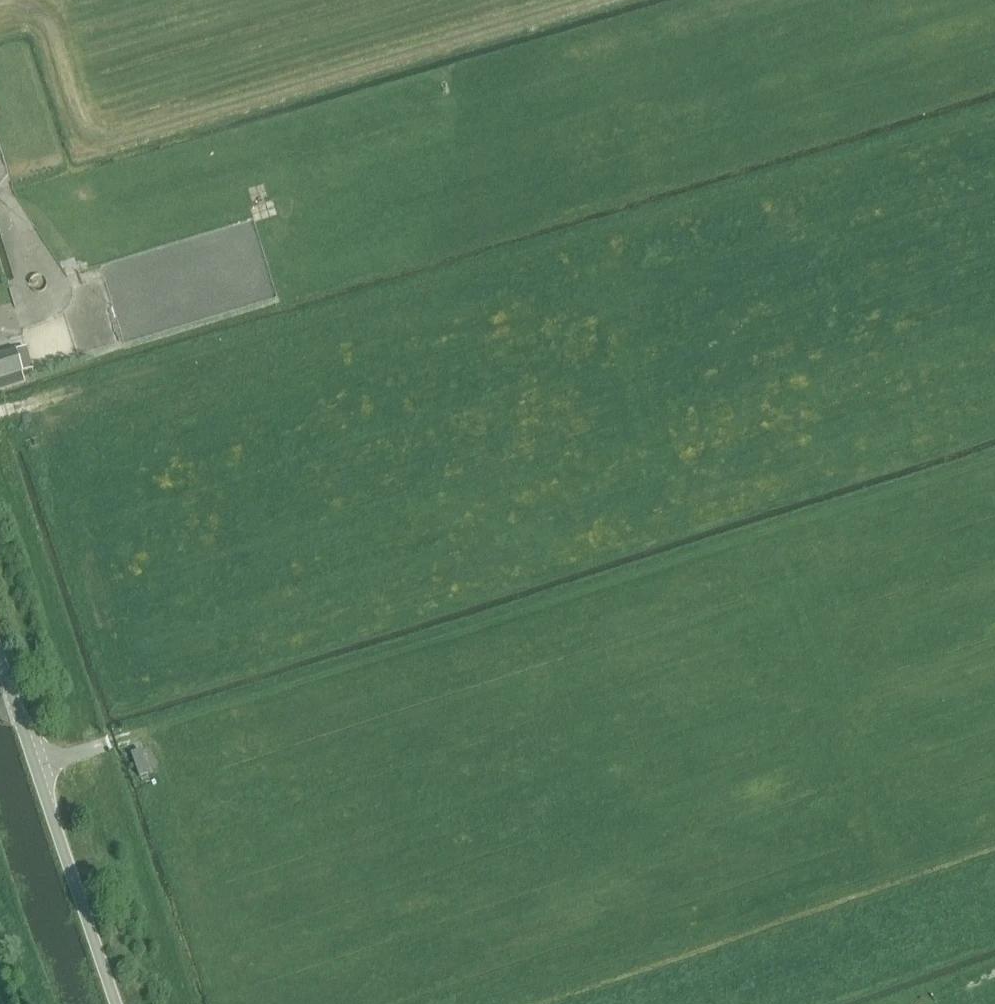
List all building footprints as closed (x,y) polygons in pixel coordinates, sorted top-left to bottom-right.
[(22,374),(16,352),(0,357),(0,381),(22,374)]
